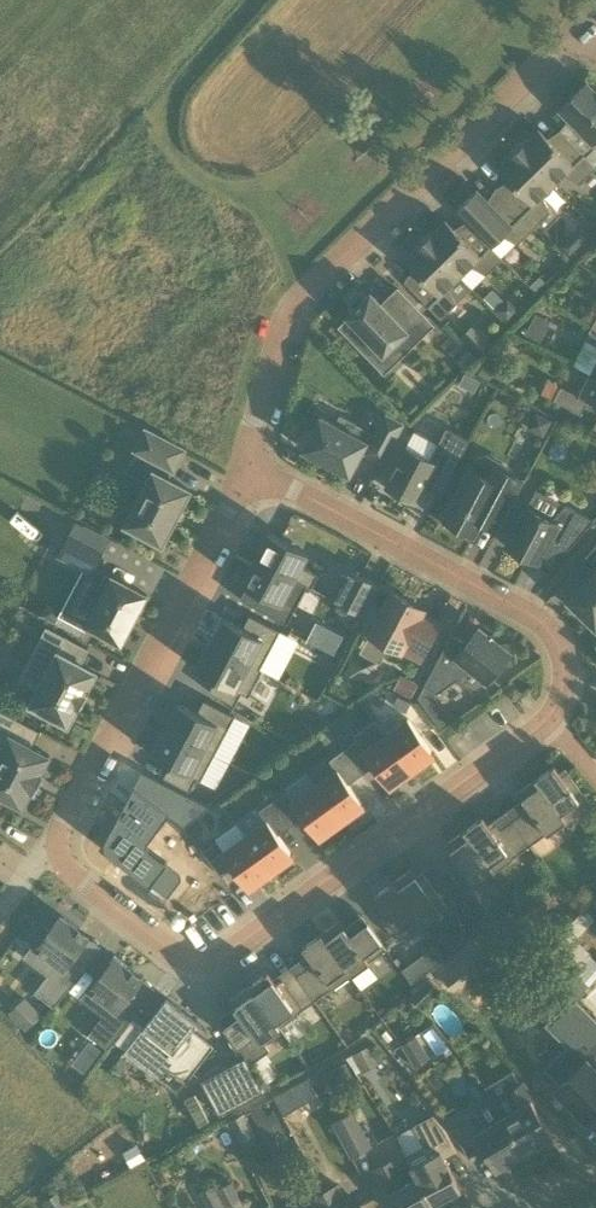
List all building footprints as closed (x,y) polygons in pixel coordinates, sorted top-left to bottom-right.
[(575,125),(565,135),(595,167),(595,93),(586,83),(560,109),(575,125)] [(514,145),(554,186),(565,175),(580,184),(595,168),(595,167),(565,135),(555,145),(539,129),(528,139),(527,138),(514,145)] [(513,186),(503,195),(534,228),(551,212),(543,197),(554,186),(514,145),(507,158),(508,159),(497,170),(513,186)] [(466,221),(473,227),(491,247),(503,236),(518,245),(534,228),(503,195),(492,205),(477,189),(456,210),(466,221)] [(462,237),(453,228),(446,220),(436,230),(434,229),(421,236),(460,277),(471,266),(486,275),(503,259),(491,247),(473,227),(462,237)] [(421,236),(421,237),(413,249),(414,250),(404,261),(419,277),(409,287),(441,319),(458,303),(450,288),(460,277),(421,236)] [(567,239),(560,246),(570,256),(577,249),(567,239)] [(371,292),(347,316),(349,318),(340,326),(369,355),(377,347),(384,354),(391,347),(400,356),(433,325),(398,288),(386,300),(390,303),(385,307),(371,292)] [(508,298),(496,310),(512,326),(524,314),(508,298)] [(594,308),(587,320),(594,324),(592,325),(595,327),(595,309),(594,308)] [(534,313),(525,333),(542,340),(550,320),(534,313)] [(592,325),(585,339),(595,345),(595,327),(592,325)] [(479,330),(466,343),(478,355),(491,342),(479,330)] [(468,349),(456,362),(464,370),(476,357),(468,349)] [(487,360),(478,375),(488,381),(497,366),(487,360)] [(465,373),(460,384),(475,391),(480,380),(465,373)] [(591,374),(590,374),(579,396),(561,386),(548,380),(541,394),(553,401),(556,402),(581,414),(587,402),(595,406),(595,376),(591,374)] [(536,411),(527,426),(544,436),(553,421),(536,411)] [(382,463),(404,422),(385,413),(363,453),(382,463)] [(308,427),(300,443),(305,445),(303,449),(348,473),(366,439),(351,431),(355,424),(338,414),(334,422),(321,415),(313,430),(308,427)] [(145,426),(133,451),(136,453),(157,463),(173,471),(174,472),(175,472),(187,448),(145,426)] [(406,447),(384,487),(416,504),(425,487),(440,495),(470,440),(446,428),(430,459),(406,447)] [(482,476),(470,470),(444,519),(448,521),(446,526),(467,537),(470,533),(474,535),(481,522),(498,531),(524,482),(496,467),(493,473),(482,476)] [(154,470),(126,524),(144,534),(142,539),(156,546),(158,541),(162,544),(191,490),(169,478),(154,470)] [(535,562),(538,563),(539,562),(540,560),(551,539),(569,549),(594,520),(565,505),(554,519),(528,505),(506,546),(528,558),(535,562)] [(70,533),(58,556),(83,569),(92,574),(96,567),(104,551),(70,533)] [(319,575),(301,566),(308,553),(269,533),(256,558),(307,585),(312,588),(319,575)] [(247,586),(241,599),(287,623),(307,585),(256,558),(242,584),(247,586)] [(83,569),(58,615),(84,629),(87,624),(99,630),(118,641),(122,642),(123,639),(132,622),(133,622),(137,615),(136,614),(145,597),(147,594),(144,593),(115,578),(116,578),(112,576),(106,573),(96,567),(92,574),(83,569)] [(349,570),(333,600),(362,616),(378,586),(349,570)] [(569,600),(595,626),(595,572),(569,600)] [(391,592),(369,635),(397,650),(402,653),(406,645),(424,655),(440,624),(423,614),(425,610),(391,592)] [(250,615),(243,628),(224,618),(211,643),(260,669),(280,631),(250,615)] [(46,627),(28,661),(31,662),(51,672),(41,691),(33,705),(42,709),(40,714),(57,723),(59,718),(68,723),(77,707),(78,708),(81,704),(87,693),(86,693),(89,689),(87,688),(95,672),(80,664),(88,649),(46,627)] [(451,634),(425,686),(439,693),(464,675),(461,671),(465,665),(487,683),(502,665),(511,664),(510,654),(511,653),(510,652),(509,643),(500,644),(479,628),(467,643),(451,634)] [(266,666),(282,675),(302,638),(286,630),(266,666)] [(335,631),(325,649),(334,653),(343,635),(335,631)] [(262,671),(260,669),(211,643),(197,669),(216,679),(209,692),(235,705),(242,692),(249,696),(262,671)] [(402,675),(394,689),(411,698),(419,684),(402,675)] [(398,695),(393,705),(405,711),(410,701),(398,695)] [(435,695),(423,705),(441,728),(452,719),(435,695)] [(204,700),(197,713),(179,703),(165,729),(214,755),(235,716),(204,700)] [(6,797),(23,806),(32,789),(36,791),(45,774),(41,772),(50,755),(33,746),(41,731),(1,709),(0,710),(0,742),(5,744),(0,753),(0,808),(6,797)] [(360,732),(370,745),(390,730),(379,717),(360,732)] [(409,719),(387,735),(413,770),(434,754),(409,719)] [(326,726),(318,732),(326,744),(335,738),(326,726)] [(165,729),(152,754),(171,764),(164,777),(190,791),(197,778),(201,780),(214,755),(165,729)] [(358,740),(344,750),(362,775),(375,765),(390,786),(413,770),(387,735),(365,750),(358,740)] [(331,760),(338,770),(317,785),(342,821),(364,806),(349,784),(362,775),(344,750),(331,760)] [(566,821),(565,822),(569,827),(588,813),(584,807),(590,802),(568,772),(562,776),(555,766),(536,779),(566,821)] [(107,840),(106,842),(107,845),(107,847),(108,850),(109,852),(110,854),(112,856),(114,857),(148,884),(164,864),(139,845),(165,813),(182,827),(208,808),(153,778),(108,835),(107,837),(107,840)] [(523,813),(512,821),(530,846),(547,833),(548,835),(565,822),(566,821),(536,779),(518,793),(525,803),(519,807),(523,813)] [(274,801),(291,825),(305,816),(319,836),(318,836),(319,838),(342,821),(317,785),(295,801),(287,791),(274,801)] [(246,836),(272,872),(294,856),(293,854),(278,835),(291,825),(274,801),(259,811),(267,821),(246,836)] [(198,816),(185,825),(195,838),(203,831),(204,824),(198,816)] [(483,818),(464,831),(495,873),(513,860),(512,858),(530,846),(512,821),(500,829),(496,824),(490,828),(483,818)] [(495,873),(464,831),(446,844),(453,855),(447,859),(469,889),(475,885),(476,886),(495,873)] [(246,836),(224,852),(216,842),(203,851),(221,876),(234,866),(248,887),(248,889),(272,872),(246,836)] [(393,883),(423,925),(441,911),(441,910),(447,906),(425,875),(419,880),(411,869),(393,883)] [(423,925),(393,883),(374,896),(382,906),(376,911),(398,941),(404,937),(404,938),(423,925)] [(481,903),(468,912),(479,928),(492,919),(481,903)] [(76,954),(90,937),(61,915),(50,930),(45,926),(31,944),(57,964),(35,992),(55,1007),(88,964),(76,954)] [(340,921),(321,934),(352,976),(370,963),(369,962),(387,949),(369,924),(357,933),(353,927),(347,931),(340,921)] [(448,926),(434,936),(445,951),(463,939),(453,926),(449,929),(448,926)] [(589,954),(563,927),(533,957),(539,963),(555,978),(573,998),(588,984),(573,969),(589,954)] [(352,976),(321,934),(303,948),(310,958),(304,962),(308,968),(297,976),(315,1001),(332,988),(333,989),(352,976)] [(434,947),(419,958),(428,971),(443,960),(434,947)] [(455,955),(438,969),(455,989),(472,976),(455,955)] [(130,996),(144,979),(116,957),(90,990),(111,1006),(89,1034),(108,1049),(142,1005),(130,996)] [(539,963),(526,976),(541,992),(555,978),(539,963)] [(303,1009),(315,1001),(297,976),(286,984),(282,979),(276,983),(268,973),(250,986),(280,1028),(298,1014),(297,1013),(303,1009)] [(422,1008),(440,990),(429,979),(411,997),(422,1008)] [(242,1014),(225,1026),(227,1027),(252,1063),(270,1049),(263,1040),(271,1034),(280,1028),(250,986),(240,993),(231,999),(235,1004),(239,1010),(242,1014)] [(165,994),(122,1049),(153,1072),(166,1056),(188,1073),(213,1040),(191,1023),(196,1017),(165,994)] [(25,997),(9,1013),(26,1030),(42,1014),(25,997)] [(402,1044),(416,1066),(429,1058),(415,1036),(402,1044)] [(90,1040),(81,1051),(93,1061),(102,1050),(90,1040)] [(370,1045),(352,1055),(361,1071),(361,1072),(379,1062),(370,1045)] [(204,1079),(223,1111),(264,1086),(246,1055),(204,1079)] [(595,1108),(595,1066),(586,1056),(555,1087),(586,1118),(595,1108)] [(15,1083),(0,1069),(0,1098),(15,1083)] [(545,1114),(523,1081),(493,1100),(503,1117),(524,1154),(553,1136),(541,1116),(545,1114)] [(297,1087),(280,1097),(289,1113),(306,1104),(297,1087)] [(188,1098),(198,1123),(210,1118),(201,1093),(188,1098)] [(251,1109),(266,1138),(283,1129),(273,1110),(266,1114),(261,1104),(251,1109)] [(475,1109),(460,1119),(480,1152),(484,1150),(496,1170),(524,1154),(503,1117),(486,1127),(475,1109)] [(352,1111),(335,1121),(354,1154),(371,1145),(352,1111)] [(417,1178),(432,1205),(462,1189),(443,1155),(456,1149),(444,1128),(433,1115),(414,1125),(425,1145),(406,1156),(417,1178)] [(395,1207),(427,1207),(432,1205),(417,1178),(407,1184),(394,1159),(374,1169),(395,1207)] [(215,1192),(224,1207),(244,1207),(230,1184),(215,1192)] [(332,1207),(349,1207),(336,1184),(323,1192),(332,1207)] [(215,1192),(213,1187),(200,1194),(207,1207),(224,1207),(215,1192)] [(323,1192),(310,1199),(315,1207),(332,1207),(323,1192)]
